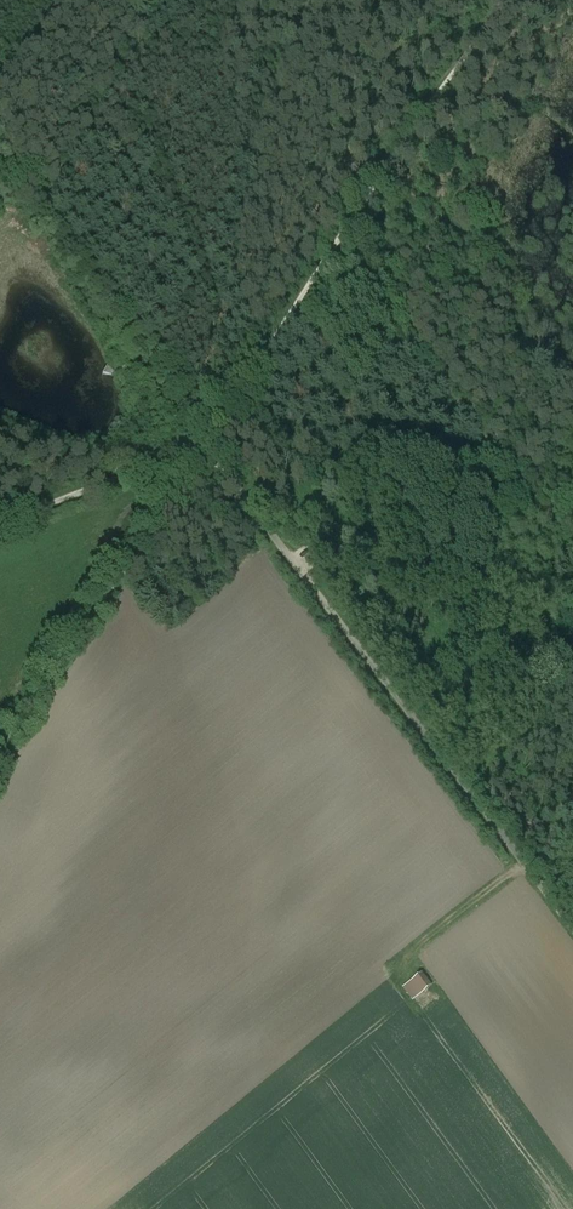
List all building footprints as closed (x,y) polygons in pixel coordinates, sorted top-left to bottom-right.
[(111,372),(106,365),(100,375),(110,376),(111,372)] [(433,991),(422,976),(406,987),(417,1002),(433,991)]
